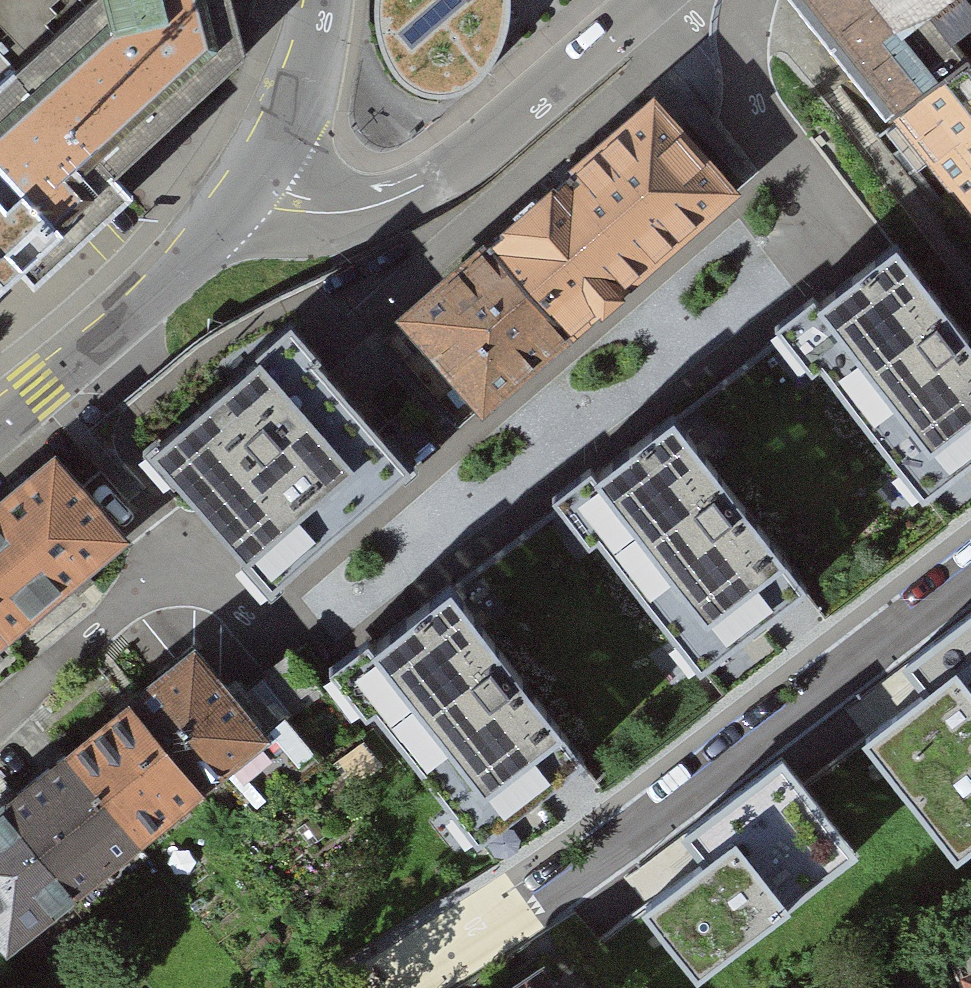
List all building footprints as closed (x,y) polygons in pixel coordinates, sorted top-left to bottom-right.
[(120,135),(232,34),(223,0),(51,0),(22,30),(120,135)] [(422,93),(439,94),(458,88),(478,72),(490,53),(498,28),(499,3),(499,0),(371,0),(370,11),(375,35),(386,59),(400,79),(422,93)] [(970,201),(970,0),(801,0),(970,201)] [(22,30),(0,50),(0,253),(28,227),(43,242),(139,153),(120,135),(22,30)] [(403,295),(498,403),(735,195),(640,87),(403,295)] [(918,487),(970,449),(970,319),(895,213),(779,296),(918,487)] [(144,424),(272,583),(423,462),(296,303),(144,424)] [(562,472),(701,664),(816,581),(678,390),(562,472)] [(122,538),(47,449),(0,488),(0,509),(65,586),(122,538)] [(65,586),(0,509),(0,624),(8,634),(65,586)] [(339,649),(478,840),(593,758),(454,566),(339,649)] [(899,664),(916,687),(860,728),(958,863),(970,853),(970,612),(899,664)] [(8,634),(0,624),(0,641),(8,634)] [(201,784),(264,731),(185,638),(122,691),(201,784)] [(137,837),(201,784),(122,691),(59,744),(137,837)] [(137,837),(59,744),(0,793),(0,802),(74,890),(137,837)] [(690,987),(700,987),(863,867),(782,758),(676,837),(695,862),(632,909),(690,987)] [(74,890),(0,802),(0,930),(11,943),(74,890)] [(955,949),(970,985),(970,942),(955,949)] [(536,970),(510,987),(548,987),(536,970)]
